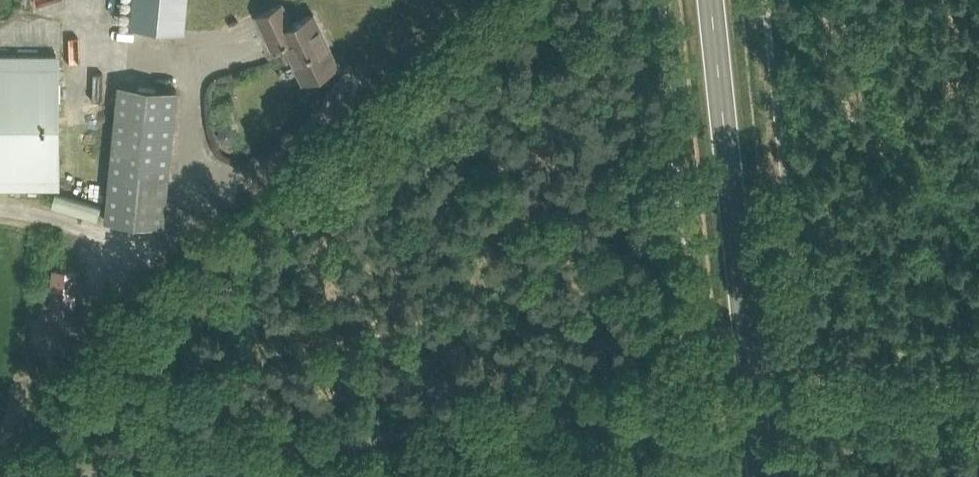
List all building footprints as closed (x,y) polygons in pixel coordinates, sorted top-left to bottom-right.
[(129,26),(185,31),(188,0),(132,0),(129,26)] [(282,3),(257,14),(273,48),(285,42),(303,81),(338,64),(314,12),(292,23),(282,3)] [(60,53),(0,54),(0,188),(60,187),(60,53)] [(119,83),(114,129),(105,219),(164,225),(178,89),(119,83)] [(54,191),(50,204),(96,218),(100,205),(54,191)] [(56,276),(53,308),(73,310),(76,278),(56,276)]
